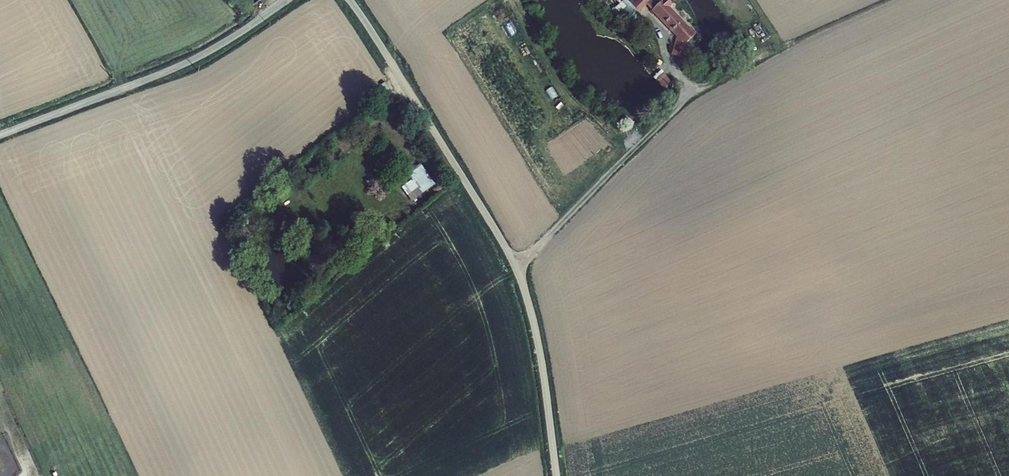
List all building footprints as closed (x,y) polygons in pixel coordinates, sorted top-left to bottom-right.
[(612,8),(620,21),(637,12),(630,0),(626,0),(612,8)] [(667,5),(662,0),(657,0),(647,10),(673,38),(668,57),(680,60),(683,48),(680,45),(684,42),(691,34),(685,27),(682,29),(663,8),(667,5)] [(386,86),(382,79),(376,83),(381,90),(386,86)] [(403,187),(414,201),(434,186),(420,166),(409,174),(413,179),(403,187)]
